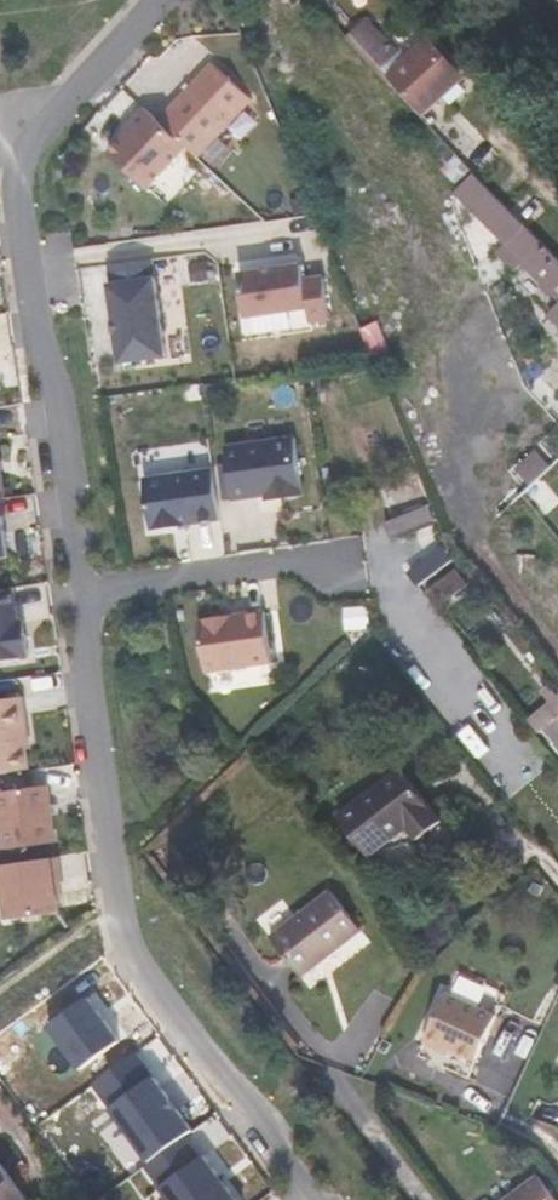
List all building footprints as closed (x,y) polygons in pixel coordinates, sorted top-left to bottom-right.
[(374,23),(354,42),(389,79),(392,77),(426,113),(462,81),(428,43),(408,61),(374,23)] [(160,121),(187,146),(199,157),(251,99),(212,63),(160,121)] [(148,188),(187,146),(160,121),(146,108),(131,124),(134,126),(110,152),(148,188)] [(515,210),(557,255),(557,223),(552,216),(557,211),(536,190),(515,210)] [(111,265),(114,290),(111,290),(121,362),(166,355),(153,259),(111,265)] [(304,264),(242,273),(248,315),(311,306),(313,320),(331,317),(326,277),(306,279),(304,264)] [(443,350),(414,279),(377,294),(353,303),(377,362),(385,382),(409,372),(435,362),(432,355),(443,350)] [(540,446),(557,466),(557,430),(540,446)] [(294,437),(226,447),(233,499),(280,492),(280,498),(303,495),(294,437)] [(213,470),(145,479),(152,529),(220,519),(213,470)] [(8,549),(0,491),(0,550),(8,549)] [(548,519),(528,494),(509,512),(528,536),(548,519)] [(434,504),(392,521),(399,539),(441,522),(434,504)] [(449,543),(430,557),(443,574),(457,563),(449,543)] [(443,574),(430,557),(411,573),(424,589),(443,574)] [(460,571),(430,595),(443,612),(473,588),(460,571)] [(0,581),(0,652),(29,648),(26,625),(20,626),(13,580),(0,581)] [(264,612),(199,621),(206,671),(271,662),(264,612)] [(0,692),(0,765),(28,761),(24,727),(27,726),(22,689),(0,692)] [(536,721),(557,747),(557,703),(536,721)] [(440,822),(401,772),(341,818),(370,857),(407,829),(416,841),(440,822)] [(0,784),(0,819),(3,841),(55,833),(47,777),(0,784)] [(0,857),(0,862),(7,910),(59,903),(55,872),(61,871),(58,850),(0,857)] [(359,929),(332,894),(275,940),(302,975),(359,929)] [(431,1042),(464,1056),(481,1064),(501,1019),(452,996),(431,1042)] [(462,1062),(464,1056),(431,1042),(429,1047),(462,1062)] [(0,1163),(0,1199),(27,1199),(0,1163)] [(544,1171),(507,1199),(557,1199),(557,1189),(544,1171)]
